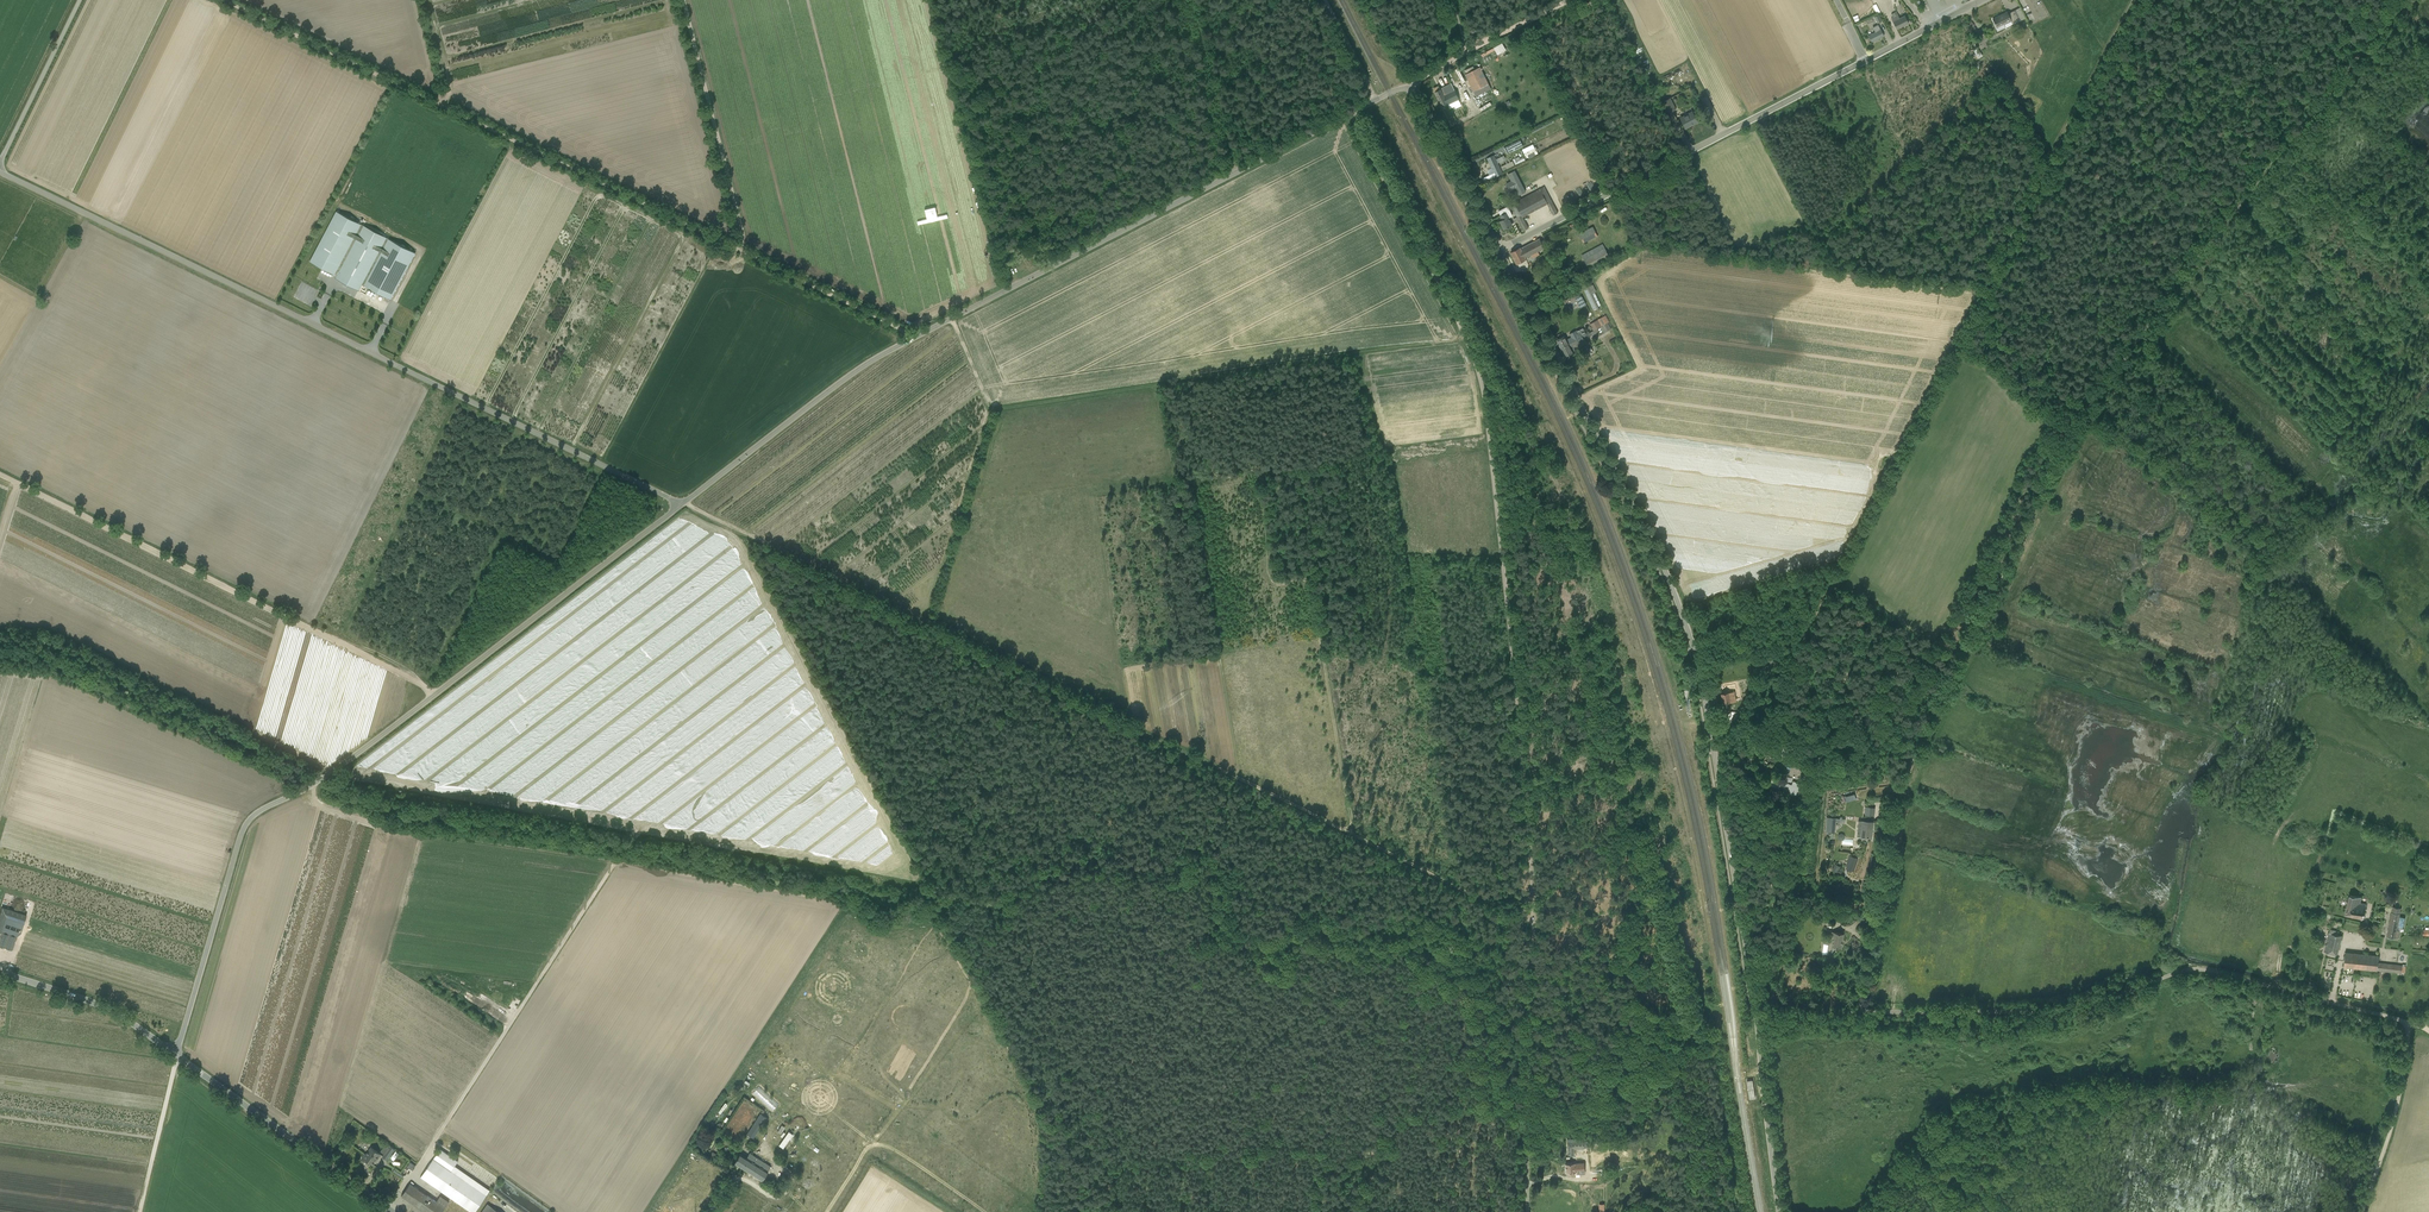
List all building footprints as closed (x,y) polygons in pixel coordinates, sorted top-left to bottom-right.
[(2013,24),(2021,20),(2016,9),(2008,14),(2007,12),(1993,19),(1997,28),(2012,21),(2013,24)] [(1891,18),(1897,29),(1908,23),(1905,15),(1899,18),(1896,12),(1891,14),(1893,17),(1891,18)] [(1872,42),(1884,36),(1878,25),(1873,27),(1875,32),(1868,35),(1872,42)] [(1530,37),(1527,30),(1517,35),(1520,42),(1530,37)] [(1502,42),(1493,47),(1497,54),(1506,50),(1502,42)] [(1495,50),(1493,48),(1481,54),(1482,57),(1495,50)] [(1465,74),(1476,96),(1491,88),(1480,66),(1465,74)] [(1451,84),(1435,91),(1443,107),(1448,104),(1450,109),(1461,103),(1458,99),(1451,84)] [(1668,113),(1676,109),(1670,98),(1662,102),(1668,113)] [(2015,110),(2024,114),(2026,110),(2018,105),(2015,110)] [(1680,118),(1686,128),(1698,121),(1692,112),(1680,118)] [(1575,134),(1579,131),(1574,121),(1570,123),(1575,134)] [(1504,148),(1507,154),(1523,146),(1520,140),(1504,148)] [(1491,179),(1496,176),(1503,173),(1495,155),(1487,159),(1485,160),(1479,163),(1481,167),(1487,164),(1486,163),(1489,162),(1494,172),(1489,175),(1491,179)] [(1501,166),(1503,170),(1515,164),(1513,160),(1501,166)] [(1516,170),(1507,173),(1511,181),(1506,183),(1509,191),(1515,188),(1518,195),(1525,192),(1516,170)] [(1525,230),(1528,228),(1522,217),(1547,203),(1551,210),(1554,215),(1558,213),(1555,207),(1544,187),(1510,205),(1524,230),(1525,230)] [(1576,198),(1587,194),(1586,190),(1578,193),(1577,191),(1573,193),(1576,198)] [(310,261),(337,276),(335,278),(358,290),(362,284),(391,300),(415,253),(336,211),(310,261)] [(1512,215),(1510,211),(1500,216),(1502,220),(1500,221),(1504,229),(1512,225),(1508,217),(1512,215)] [(1593,226),(1579,233),(1583,243),(1598,236),(1593,226)] [(1545,248),(1540,238),(1521,248),(1520,247),(1511,252),(1517,264),(1526,259),(1526,258),(1545,248)] [(1603,244),(1582,255),(1589,269),(1610,258),(1603,244)] [(1593,309),(1597,308),(1597,309),(1599,308),(1598,307),(1589,286),(1584,289),(1593,309)] [(1574,296),(1580,308),(1586,304),(1582,296),(1575,295),(1574,296)] [(1606,315),(1598,320),(1590,324),(1594,330),(1608,322),(1609,322),(1606,315)] [(1611,329),(1608,322),(1594,330),(1597,337),(1611,329)] [(1566,340),(1564,336),(1557,340),(1561,347),(1582,336),(1579,329),(1570,334),(1571,337),(1566,340)] [(1577,348),(1584,345),(1583,341),(1584,340),(1582,336),(1561,347),(1566,356),(1573,352),(1570,347),(1575,345),(1577,348)] [(1587,345),(1583,347),(1585,350),(1586,350),(1587,353),(1591,352),(1591,353),(1593,352),(1591,348),(1589,349),(1587,345)] [(1755,657),(1756,667),(1767,665),(1765,656),(1755,657)] [(1749,694),(1747,681),(1739,682),(1740,695),(1749,694)] [(1721,693),(1723,703),(1730,702),(1729,697),(1734,696),(1733,692),(1728,693),(1728,692),(1721,693)] [(1794,776),(1802,779),(1806,769),(1800,767),(1801,764),(1794,762),(1789,775),(1793,776),(1794,776)] [(1784,787),(1797,792),(1800,784),(1793,781),(1791,785),(1786,782),(1784,787)] [(1864,806),(1864,815),(1874,815),(1874,807),(1864,806)] [(1840,818),(1838,818),(1826,817),(1825,831),(1835,832),(1835,822),(1838,822),(1845,822),(1845,819),(1842,819),(1842,817),(1840,817),(1840,818)] [(1871,838),(1873,822),(1858,820),(1857,837),(1871,838)] [(1854,871),(1858,858),(1850,855),(1845,869),(1854,871)] [(1837,872),(1840,867),(1835,864),(1832,869),(1837,872)] [(2353,915),(2354,915),(2356,907),(2354,907),(2356,896),(2350,895),(2345,913),(2350,915),(2350,916),(2352,917),(2353,915)] [(2354,907),(2356,907),(2354,915),(2362,917),(2361,921),(2362,921),(2363,917),(2366,905),(2360,904),(2361,898),(2356,896),(2354,907)] [(16,936),(3,932),(7,917),(24,923),(27,915),(2,906),(0,913),(0,946),(12,950),(16,936)] [(2399,931),(2396,931),(2397,926),(2398,926),(2403,927),(2405,918),(2399,916),(2401,908),(2393,906),(2387,937),(2395,938),(2395,937),(2398,938),(2399,931)] [(1832,946),(1841,947),(1843,933),(1832,932),(1832,936),(1833,936),(1832,946)] [(2338,935),(2329,933),(2325,952),(2337,954),(2342,936),(2338,935)] [(2378,962),(2379,953),(2378,953),(2377,955),(2345,952),(2343,967),(2377,970),(2378,963),(2378,962)] [(2404,965),(2378,962),(2378,963),(2377,970),(2403,973),(2404,965)] [(1755,1098),(1752,1080),(1747,1081),(1750,1099),(1755,1098)] [(718,1111),(720,1112),(727,1104),(725,1102),(718,1111)] [(713,1117),(708,1123),(712,1125),(714,1123),(717,1120),(713,1117)] [(753,1138),(756,1133),(750,1129),(747,1134),(753,1138)] [(789,1131),(779,1145),(783,1148),(793,1134),(789,1131)] [(1584,1148),(1584,1147),(1588,1147),(1588,1141),(1567,1143),(1568,1155),(1574,1155),(1574,1149),(1584,1148)] [(386,1151),(391,1154),(395,1148),(390,1145),(386,1151)] [(365,1153),(361,1158),(365,1161),(366,1160),(372,1164),(376,1159),(377,1159),(381,1154),(371,1147),(366,1154),(365,1153)] [(489,1192),(490,1190),(455,1166),(458,1161),(440,1148),(421,1177),(471,1211),(474,1211),(489,1192)] [(762,1180),(771,1166),(750,1153),(747,1157),(740,1153),(734,1162),(762,1180)] [(1580,1173),(1580,1170),(1585,1170),(1584,1163),(1575,1163),(1566,1164),(1566,1172),(1575,1172),(1575,1174),(1580,1173)] [(780,1184),(773,1179),(770,1184),(777,1188),(780,1184)] [(449,1202),(440,1195),(436,1201),(410,1183),(401,1196),(425,1211),(442,1211),(449,1202)] [(488,1204),(482,1211),(499,1211),(488,1204)]
